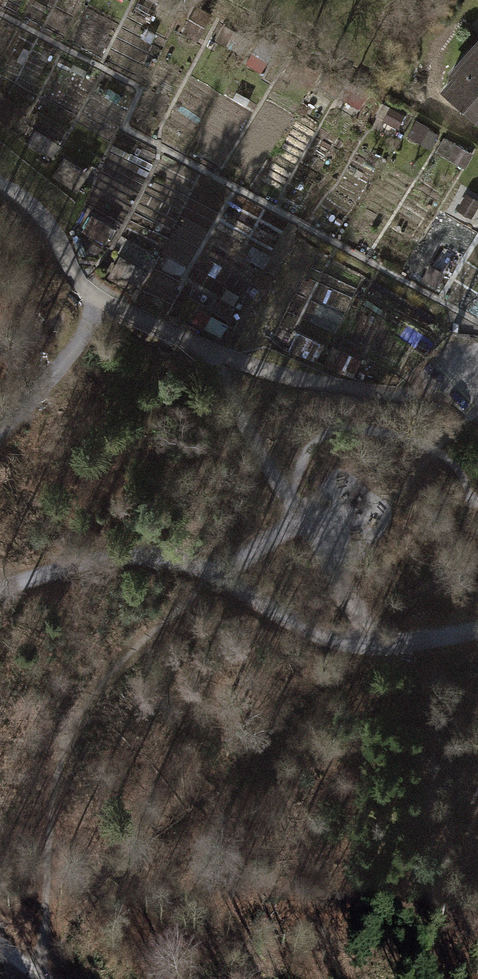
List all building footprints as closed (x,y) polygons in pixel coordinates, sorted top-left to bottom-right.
[(449,72),(453,76),(443,89),(475,116),(477,113),(477,40),(449,72)] [(139,281),(156,243),(163,246),(183,201),(152,188),(130,241),(124,238),(111,269),(139,281)]
